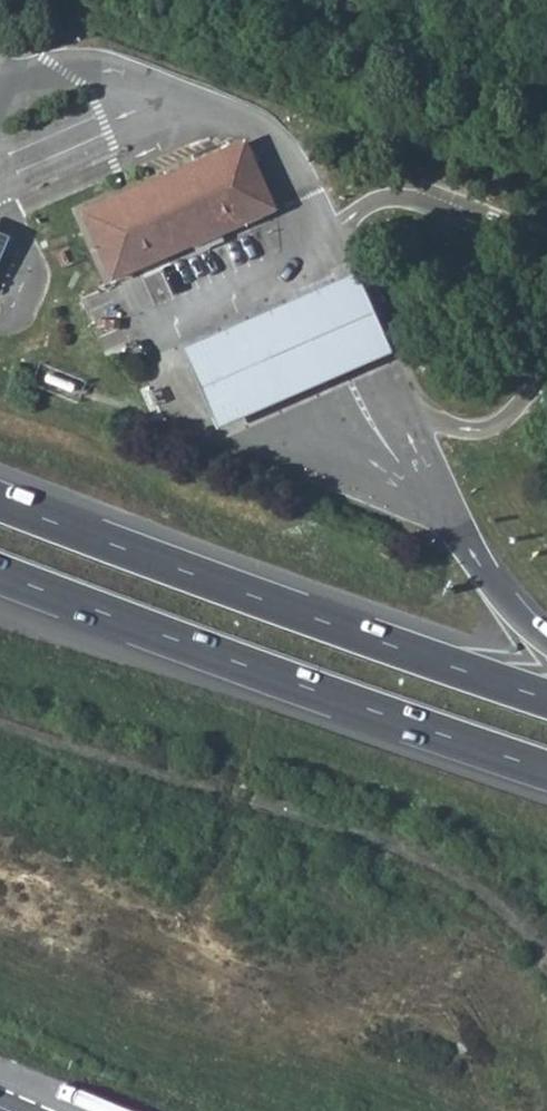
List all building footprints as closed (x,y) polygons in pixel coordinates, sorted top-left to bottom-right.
[(259,183),(253,169),(241,142),(227,149),(127,192),(76,215),(88,240),(92,249),(103,274),(108,285),(149,267),(155,264),(273,213),(259,183)] [(389,354),(353,274),(331,284),(178,351),(214,432),(367,363),(389,354)]
